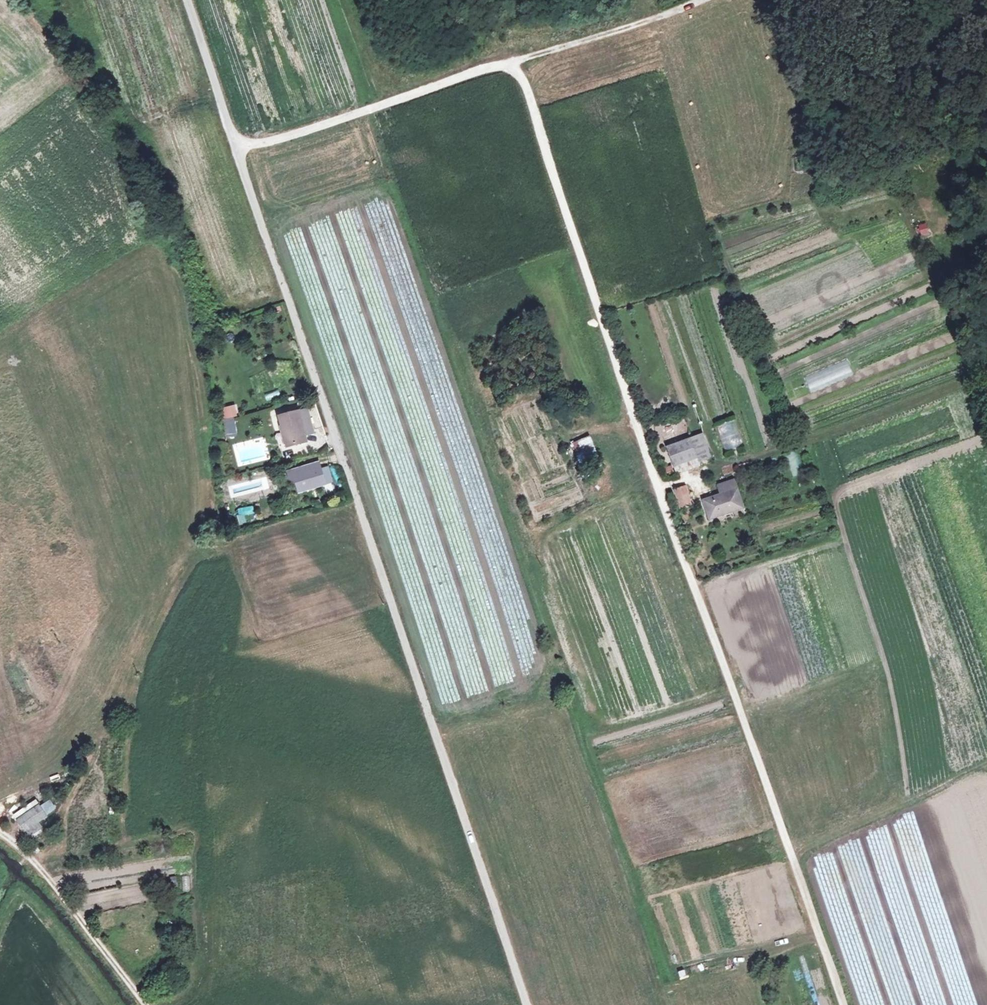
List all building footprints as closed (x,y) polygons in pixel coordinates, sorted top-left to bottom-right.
[(916,224),(917,237),(929,236),(928,223),(916,224)] [(220,406),(221,418),(236,418),(236,406),(220,406)] [(300,412),(280,416),(288,447),(308,442),(300,412)] [(233,419),(226,421),(228,437),(236,436),(233,419)] [(742,448),(737,420),(718,424),(724,452),(742,448)] [(704,434),(666,446),(672,467),(710,455),(704,434)] [(580,469),(600,465),(593,437),(573,442),(580,469)] [(320,470),(297,477),(301,489),(324,483),(320,470)] [(719,495),(703,499),(709,521),(746,511),(737,480),(716,486),(719,495)] [(686,485),(676,487),(681,509),(692,506),(686,485)] [(238,524),(254,522),(252,507),(236,509),(238,524)] [(39,806),(17,821),(25,833),(47,817),(39,806)]
